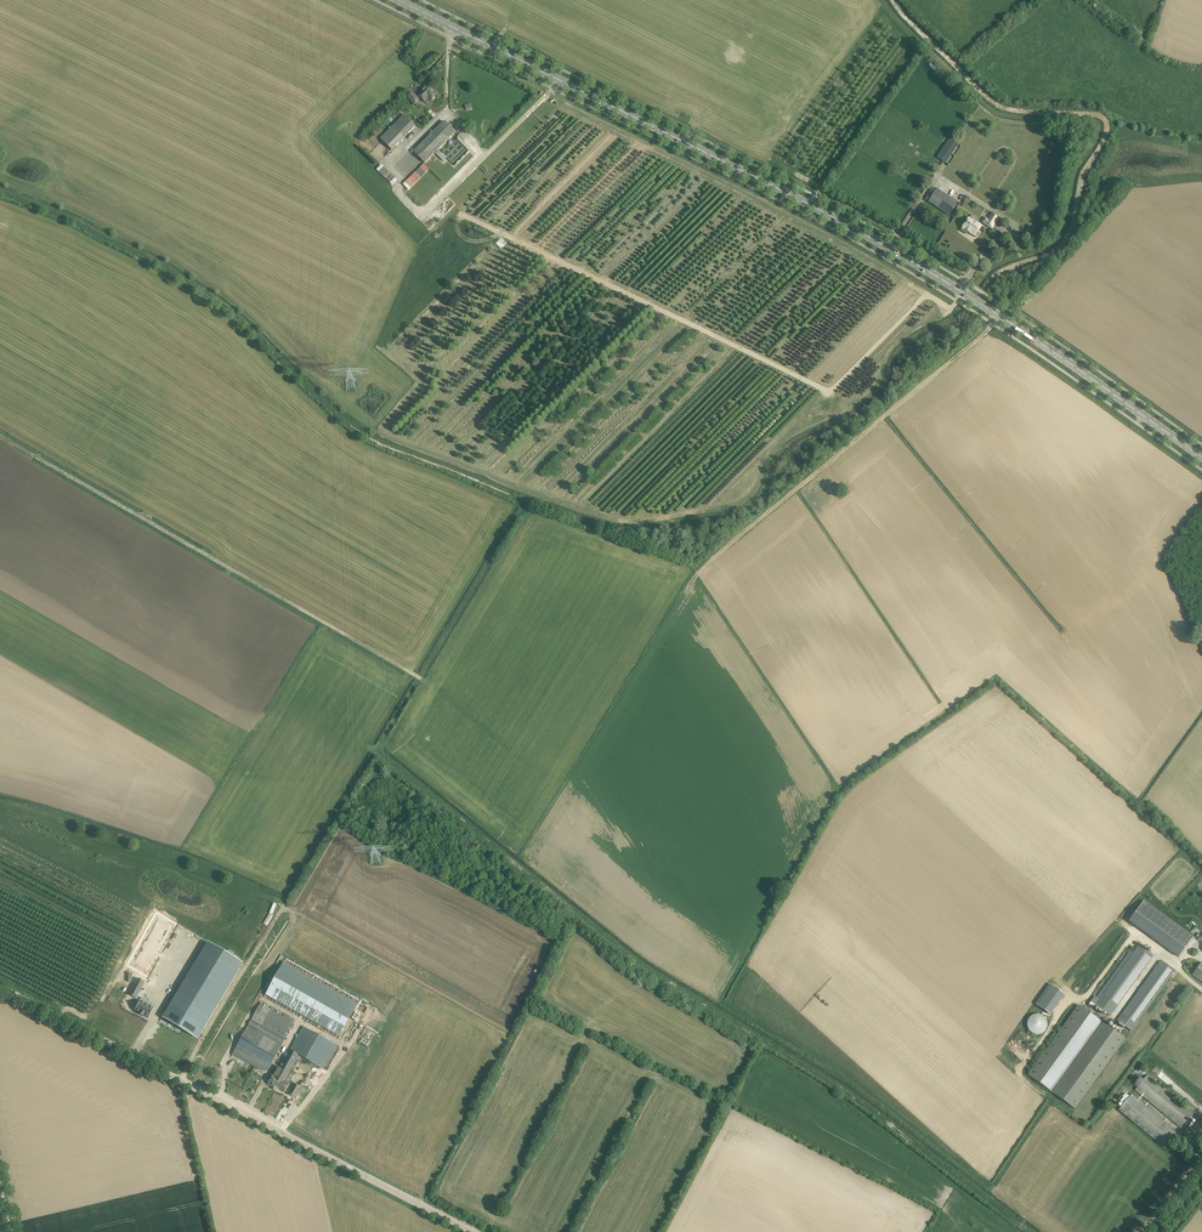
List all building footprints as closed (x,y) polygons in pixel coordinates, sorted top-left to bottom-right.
[(430,102),(438,94),(430,87),(427,90),(425,88),(416,96),(412,92),(407,97),(414,104),(415,103),(414,104),(413,103),(418,98),(419,99),(418,100),(421,98),(425,102),(424,101),(427,98),(430,102)] [(410,106),(399,96),(393,102),(404,112),(410,106)] [(392,150),(404,138),(416,126),(404,115),(380,139),(392,150)] [(444,121),(414,152),(425,163),(455,133),(444,121)] [(942,161),(954,142),(950,139),(938,157),(942,161)] [(438,151),(436,154),(443,161),(446,159),(438,151)] [(949,215),(952,209),(957,202),(937,189),(929,202),(949,215)] [(383,210),(385,207),(378,201),(376,204),(383,210)] [(993,212),(984,225),(992,229),(1000,217),(993,212)] [(981,226),(976,223),(969,218),(962,228),(975,236),(981,226)] [(1029,231),(1034,234),(1038,228),(1033,225),(1029,231)] [(1193,936),(1144,901),(1129,922),(1178,957),(1193,936)] [(206,943),(162,1016),(194,1036),(237,962),(206,943)] [(1109,1015),(1153,955),(1139,945),(1095,1005),(1109,1015)] [(1175,971),(1160,960),(1116,1021),(1131,1031),(1175,971)] [(284,962),(265,994),(300,1014),(306,1017),(330,1031),(340,1036),(358,1004),(284,962)] [(1201,963),(1193,974),(1201,980),(1201,963)] [(138,978),(129,994),(136,998),(145,982),(138,978)] [(139,1000),(134,1010),(139,1012),(143,1014),(148,1017),(153,1008),(155,1004),(150,1002),(148,1005),(140,1000),(139,1000)] [(261,1002),(233,1053),(247,1061),(248,1060),(258,1065),(261,1059),(264,1061),(266,1062),(271,1065),(286,1038),(284,1038),(288,1032),(290,1033),(294,1026),(292,1025),(294,1020),(261,1002)] [(1125,1039),(1078,1005),(1028,1075),(1075,1109),(1125,1039)] [(1027,1023),(1027,1025),(1027,1027),(1028,1029),(1029,1031),(1031,1032),(1032,1033),(1034,1034),(1037,1035),(1040,1034),(1042,1033),(1044,1032),(1046,1030),(1047,1028),(1047,1026),(1047,1024),(1047,1022),(1046,1020),(1045,1018),(1043,1016),(1042,1015),(1040,1015),(1039,1014),(1037,1014),(1035,1014),(1033,1015),(1031,1016),(1030,1017),(1029,1019),(1028,1021),(1027,1023)] [(271,1079),(268,1084),(274,1088),(275,1086),(277,1087),(281,1080),(279,1079),(285,1068),(290,1071),(297,1059),(299,1055),(303,1058),(307,1060),(323,1069),(336,1045),(326,1039),(303,1026),(290,1050),(289,1049),(274,1076),(273,1075),(271,1079)] [(281,1080),(277,1087),(285,1092),(288,1087),(290,1083),(289,1083),(294,1074),(290,1072),(290,1071),(285,1068),(279,1079),(281,1080)] [(1148,1075),(1135,1090),(1182,1128),(1183,1127),(1185,1129),(1191,1121),(1189,1119),(1194,1113),(1148,1075)] [(295,1098),(298,1093),(301,1087),(295,1084),(289,1094),(295,1098)] [(1178,1133),(1131,1094),(1119,1110),(1165,1148),(1172,1139),(1175,1142),(1179,1139),(1175,1136),(1178,1133)]
